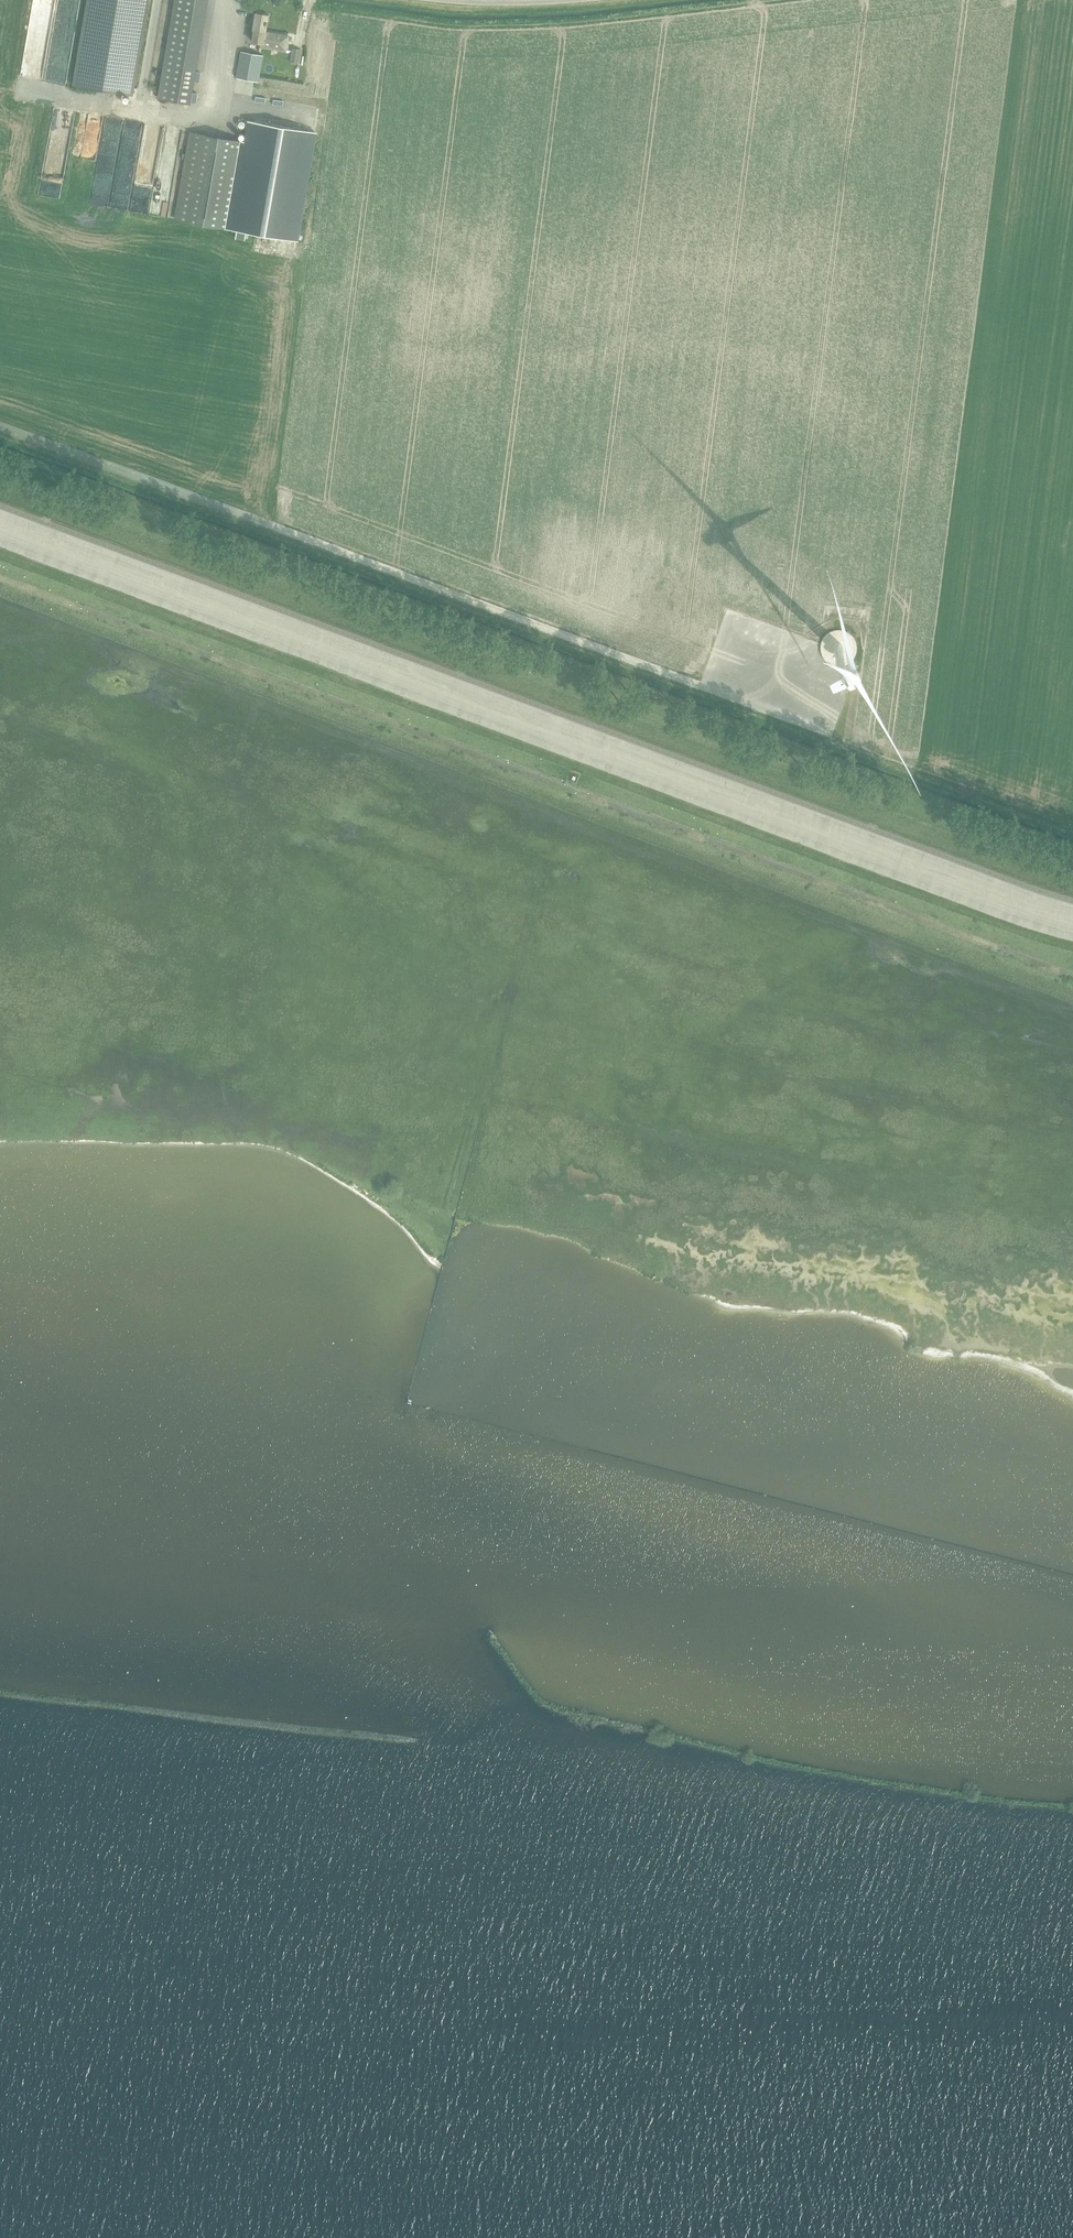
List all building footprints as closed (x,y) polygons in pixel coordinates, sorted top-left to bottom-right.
[(73,85),(132,95),(149,0),(87,0),(73,85)] [(159,97),(190,103),(207,0),(175,0),(159,97)] [(251,21),(254,22),(253,30),(255,30),(253,41),(262,43),(262,46),(286,50),(288,36),(266,32),(269,15),(256,13),(253,12),(251,21)] [(292,48),(289,62),(299,63),(301,49),(292,48)] [(240,51),(236,77),(257,81),(262,55),(240,51)] [(190,131),(174,220),(232,230),(248,142),(190,131)] [(834,646),(834,647),(834,648),(835,648),(835,649),(836,650),(836,651),(837,651),(838,651),(838,652),(839,652),(840,652),(841,652),(842,651),(843,651),(844,650),(845,649),(845,648),(845,647),(846,647),(846,646),(845,645),(845,644),(845,643),(844,643),(844,642),(843,642),(843,641),(842,641),(841,641),(840,641),(839,641),(838,641),(837,641),(837,642),(836,642),(836,643),(835,643),(835,644),(834,645),(834,646)]
